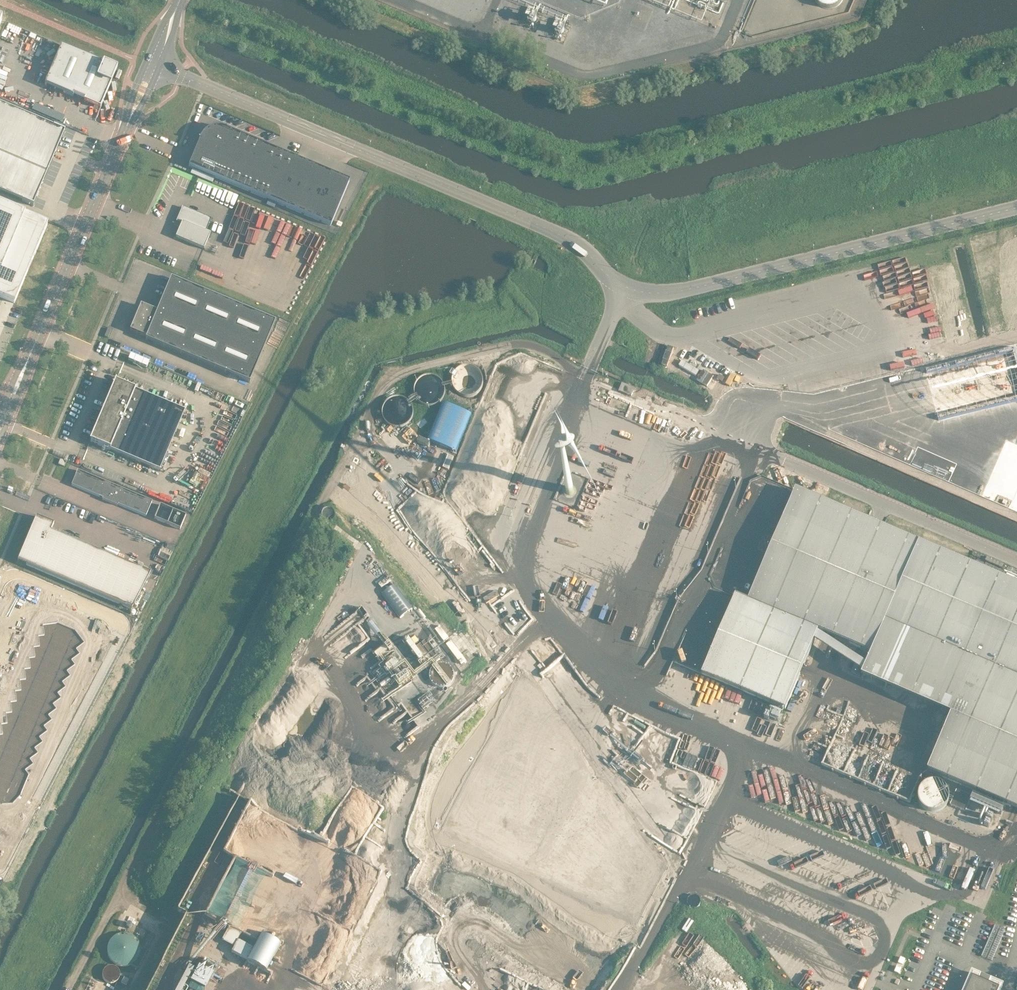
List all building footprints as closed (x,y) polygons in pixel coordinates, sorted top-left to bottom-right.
[(61,44),(44,83),(73,95),(74,93),(101,104),(111,81),(109,80),(114,69),(100,63),(101,61),(61,44)] [(62,131),(64,131),(65,130),(53,125),(0,103),(0,190),(22,199),(22,200),(33,205),(34,203),(32,202),(45,172),(62,131)] [(199,139),(188,165),(331,224),(349,179),(226,128),(226,127),(225,126),(225,127),(222,126),(218,126),(216,126),(213,126),(210,127),(207,129),(204,131),(202,133),(201,135),(199,138),(198,137),(198,139),(199,139)] [(14,302),(47,223),(0,203),(0,296),(14,302)] [(211,217),(185,206),(181,216),(179,215),(176,221),(181,223),(175,236),(204,248),(210,232),(206,230),(211,217)] [(275,320),(171,277),(157,310),(145,305),(139,307),(130,329),(146,336),(145,338),(249,381),(275,320)] [(110,449),(159,470),(185,410),(135,389),(116,381),(116,380),(115,380),(89,441),(90,441),(90,440),(110,449)] [(471,413),(443,401),(428,439),(455,451),(471,413)] [(152,500),(77,469),(71,484),(102,497),(102,498),(117,504),(118,503),(146,515),(152,500)] [(796,489),(796,490),(808,496),(788,543),(775,537),(769,551),(782,557),(762,604),(749,599),(748,600),(735,594),(735,595),(748,600),(715,678),(702,672),(702,673),(785,709),(819,630),(873,653),(884,629),(972,667),(951,715),(928,770),(958,783),(968,787),(1016,809),(1016,584),(796,489)] [(173,509),(160,504),(154,517),(167,523),(173,509)] [(186,514),(173,509),(167,523),(180,528),(186,514)] [(44,518),(36,515),(35,518),(17,560),(26,563),(26,564),(127,606),(142,569),(142,568),(50,530),(54,522),(44,518)] [(956,788),(950,803),(965,810),(971,794),(956,788)] [(999,986),(989,982),(991,978),(981,973),(979,978),(972,975),(965,989),(998,989),(999,986)]
